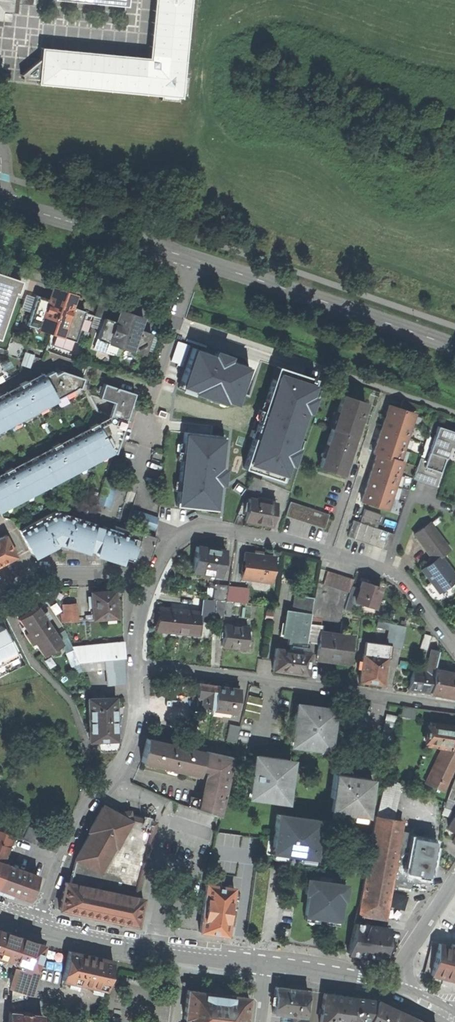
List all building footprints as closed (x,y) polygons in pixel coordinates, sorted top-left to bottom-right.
[(1,18),(2,18),(2,20),(6,21),(10,17),(10,13),(8,13),(8,12),(17,13),(18,3),(33,5),(33,0),(0,0),(0,24),(1,18)] [(147,57),(40,47),(38,58),(20,74),(21,75),(21,78),(37,79),(36,84),(160,95),(159,99),(177,101),(177,97),(181,97),(181,94),(185,95),(186,77),(182,77),(190,0),(152,0),(147,57)] [(13,296),(12,295),(13,292),(16,293),(20,281),(0,274),(0,334),(13,296)] [(49,332),(63,291),(51,288),(47,299),(35,295),(25,324),(33,327),(36,333),(41,330),(49,332)] [(75,296),(63,291),(49,332),(73,341),(83,311),(71,307),(75,296)] [(131,314),(119,310),(115,322),(103,317),(96,338),(93,348),(103,351),(106,341),(108,342),(108,343),(119,347),(131,314)] [(143,318),(131,314),(119,347),(132,351),(132,350),(144,354),(151,334),(139,329),(143,318)] [(154,349),(158,333),(152,331),(148,348),(154,349)] [(181,354),(177,369),(192,372),(195,358),(181,354)] [(236,366),(204,355),(196,377),(228,387),(236,366)] [(63,366),(56,370),(54,366),(45,370),(43,367),(0,390),(0,423),(77,385),(78,383),(81,384),(85,374),(63,366)] [(260,414),(296,426),(311,380),(274,369),(260,414)] [(112,447),(118,449),(132,403),(136,401),(134,397),(137,389),(105,379),(100,393),(115,398),(111,410),(0,469),(0,504),(112,447)] [(365,402),(341,394),(336,411),(338,412),(333,428),(330,427),(325,444),(328,445),(323,457),(321,456),(317,467),(341,475),(365,402)] [(419,405),(402,399),(400,406),(416,412),(419,405)] [(175,405),(161,400),(158,407),(173,412),(175,405)] [(410,425),(414,413),(388,404),(384,416),(410,425)] [(166,413),(158,410),(156,414),(164,418),(166,413)] [(296,426),(260,414),(247,457),(283,470),(296,426)] [(410,425),(384,416),(381,428),(406,437),(410,425)] [(439,485),(451,445),(454,447),(454,429),(435,423),(418,478),(439,485)] [(402,449),(406,437),(381,428),(376,441),(402,449)] [(198,450),(202,452),(206,440),(203,439),(205,433),(194,429),(181,466),(191,470),(198,450)] [(218,438),(211,435),(209,441),(216,444),(218,438)] [(402,449),(376,441),(372,453),(376,454),(398,461),(402,449)] [(194,490),(203,492),(203,493),(206,495),(210,482),(218,459),(202,452),(198,450),(191,470),(200,473),(194,490)] [(218,459),(210,482),(221,486),(231,456),(220,453),(218,459)] [(402,463),(398,461),(376,454),(372,466),(398,474),(402,463)] [(398,474),(372,466),(368,478),(394,486),(398,474)] [(121,476),(108,471),(99,497),(112,502),(121,476)] [(390,498),(394,486),(368,478),(365,490),(390,498)] [(194,490),(175,485),(170,507),(198,514),(203,493),(203,492),(194,490)] [(390,498),(365,490),(361,501),(387,510),(390,498)] [(244,516),(243,520),(270,525),(275,503),(247,498),(247,502),(244,516)] [(242,500),(236,515),(244,516),(247,502),(242,500)] [(328,514),(289,502),(284,516),(323,529),(328,514)] [(91,517),(57,507),(21,526),(33,549),(36,547),(37,550),(56,541),(54,539),(57,537),(59,540),(62,539),(62,537),(65,538),(64,540),(81,546),(86,547),(90,545),(97,548),(99,551),(119,558),(123,556),(124,554),(148,562),(157,533),(143,528),(141,536),(130,532),(131,530),(105,522),(104,525),(97,523),(98,519),(91,517)] [(364,508),(362,515),(378,521),(381,514),(364,508)] [(132,509),(128,521),(154,530),(158,518),(132,509)] [(362,515),(359,522),(366,524),(373,527),(376,528),(378,521),(362,515)] [(359,522),(353,520),(347,536),(353,539),(359,522)] [(359,522),(353,539),(360,541),(366,524),(359,522)] [(429,555),(433,560),(448,549),(428,523),(413,534),(429,555)] [(366,524),(360,541),(367,543),(373,527),(366,524)] [(373,527),(367,543),(374,546),(380,529),(376,528),(373,527)] [(380,529),(374,546),(381,548),(386,531),(380,529)] [(386,531),(381,548),(388,550),(393,534),(386,531)] [(6,532),(0,534),(0,562),(17,553),(6,532)] [(195,546),(191,570),(220,575),(224,551),(195,546)] [(244,552),(240,578),(270,582),(273,556),(244,552)] [(429,555),(413,567),(435,597),(451,584),(445,576),(440,569),(442,567),(438,561),(435,563),(433,560),(429,555)] [(348,592),(350,587),(352,579),(325,571),(321,584),(348,592)] [(445,576),(451,584),(454,581),(454,577),(450,571),(445,576)] [(353,602),(354,602),(372,608),(379,587),(360,581),(357,590),(353,602)] [(213,585),(212,599),(214,600),(223,601),(225,601),(227,586),(213,585)] [(118,586),(94,587),(96,614),(119,612),(117,593),(118,593),(118,586)] [(227,586),(225,601),(230,601),(246,603),(247,588),(227,586)] [(343,609),(351,612),(354,602),(353,602),(357,590),(350,587),(348,592),(343,609)] [(292,611),(310,613),(313,598),(295,595),(292,611)] [(79,597),(65,598),(66,607),(63,607),(63,616),(66,616),(80,615),(79,597)] [(28,626),(25,627),(33,639),(36,637),(45,650),(64,638),(39,600),(20,613),(28,626)] [(214,614),(223,615),(223,601),(214,600),(214,614)] [(158,608),(156,629),(176,631),(179,610),(158,608)] [(344,617),(344,610),(333,610),(334,609),(324,609),(324,617),(344,617)] [(179,610),(176,631),(197,634),(199,612),(179,610)] [(290,637),(289,645),(305,647),(306,641),(308,624),(310,613),(292,611),(285,610),(281,636),(290,637)] [(391,630),(392,623),(376,620),(374,626),(391,630)] [(404,626),(392,623),(391,630),(388,646),(391,646),(390,650),(397,652),(398,648),(400,648),(404,626)] [(223,624),(221,646),(244,648),(246,627),(223,624)] [(318,631),(320,631),(320,626),(308,624),(306,641),(317,642),(318,631)] [(7,660),(6,659),(14,655),(0,627),(0,663),(7,660)] [(317,642),(316,654),(316,658),(335,660),(335,661),(348,662),(351,635),(320,631),(318,631),(317,642)] [(430,635),(423,633),(419,647),(426,649),(430,635)] [(81,658),(80,656),(107,654),(110,679),(126,677),(124,652),(127,652),(126,635),(73,641),(75,644),(67,648),(73,661),(81,658)] [(386,644),(363,640),(357,679),(381,682),(386,644)] [(274,647),(271,668),(305,672),(309,647),(305,647),(289,645),(288,649),(274,647)] [(429,689),(432,670),(437,651),(429,649),(424,671),(412,669),(407,685),(429,689)] [(454,694),(454,674),(432,670),(429,689),(454,694)] [(214,685),(196,682),(196,693),(204,695),(202,704),(200,704),(200,707),(211,708),(214,685)] [(238,688),(214,685),(211,708),(210,712),(229,715),(229,711),(235,712),(238,688)] [(116,692),(90,693),(92,735),(101,735),(101,743),(103,744),(116,744),(118,743),(120,733),(117,732),(116,692)] [(245,701),(260,705),(261,697),(247,694),(245,701)] [(244,709),(258,712),(260,705),(245,701),(244,709)] [(370,706),(355,703),(350,729),(365,731),(370,706)] [(298,714),(294,713),(291,735),(295,736),(294,742),(300,743),(300,746),(329,750),(334,708),(305,704),(304,708),(299,707),(298,714)] [(414,708),(402,707),(401,715),(412,716),(414,708)] [(258,712),(244,709),(242,716),(256,720),(258,712)] [(398,712),(385,710),(378,740),(391,743),(398,712)] [(429,721),(425,746),(444,748),(446,748),(446,749),(452,751),(452,749),(454,736),(454,725),(429,721)] [(239,726),(229,723),(225,739),(235,741),(239,726)] [(146,737),(140,761),(197,775),(199,768),(199,767),(203,752),(146,737)] [(444,748),(430,776),(433,777),(432,780),(426,777),(423,783),(429,785),(427,789),(431,791),(433,788),(441,792),(454,765),(454,750),(452,749),(452,751),(446,749),(446,748),(444,748)] [(188,806),(219,816),(232,757),(205,751),(203,752),(199,767),(199,768),(214,771),(213,775),(205,773),(199,798),(190,796),(188,806)] [(256,761),(251,761),(247,790),(252,791),(251,797),(281,801),(281,795),(286,795),(290,766),(285,765),(286,759),(257,755),(256,761)] [(371,778),(333,773),(329,796),(332,797),(330,810),(363,815),(365,801),(368,802),(371,778)] [(399,783),(384,777),(376,816),(391,819),(399,783)] [(446,797),(454,800),(454,797),(454,789),(450,786),(446,797)] [(454,800),(446,797),(444,803),(451,806),(454,800)] [(64,881),(58,909),(136,925),(137,920),(142,898),(135,896),(154,822),(128,815),(122,815),(117,815),(104,807),(75,858),(68,882),(64,881)] [(447,827),(454,831),(454,812),(447,827)] [(276,815),(271,852),(316,859),(321,821),(276,815)] [(374,816),(358,904),(357,904),(352,922),(353,923),(346,952),(382,957),(387,928),(377,926),(379,917),(383,918),(389,887),(396,888),(396,886),(409,888),(412,873),(403,872),(408,846),(404,845),(406,832),(399,830),(400,821),(391,819),(376,816),(374,816)] [(3,858),(15,823),(0,817),(0,857),(3,858)] [(30,837),(35,824),(29,821),(23,834),(30,837)] [(35,824),(30,837),(36,839),(42,827),(35,824)] [(42,827),(36,839),(43,842),(48,829),(42,827)] [(50,845),(55,832),(48,829),(43,842),(50,845)] [(55,832),(50,845),(56,848),(62,835),(55,832)] [(410,836),(408,846),(403,872),(412,873),(427,876),(433,840),(421,838),(421,835),(412,833),(412,836),(410,836)] [(29,895),(38,871),(3,858),(0,857),(0,884),(29,895)] [(307,897),(304,916),(338,920),(340,901),(344,901),(347,883),(306,878),(304,897),(307,897)] [(232,887),(205,883),(198,930),(226,934),(232,887)] [(17,963),(33,968),(41,944),(0,930),(0,958),(17,963)] [(428,974),(454,981),(454,938),(452,944),(449,943),(448,945),(436,942),(428,974)] [(112,960),(67,950),(61,979),(105,989),(112,960)] [(33,968),(17,963),(9,986),(23,991),(24,989),(27,990),(33,972),(32,971),(33,968)] [(271,1012),(290,1014),(289,1021),(304,1021),(305,1016),(303,1015),(306,990),(274,985),(271,1012)] [(247,996),(230,994),(230,995),(203,992),(203,991),(185,989),(182,1018),(186,1018),(185,1021),(244,1021),(247,996)] [(322,992),(318,1021),(345,1021),(346,1016),(349,1016),(351,996),(322,992)] [(351,996),(349,1016),(349,1019),(350,1019),(350,1021),(367,1021),(366,1021),(373,1000),(351,996)] [(411,1017),(373,1000),(366,1021),(367,1021),(408,1021),(411,1017)] [(7,1021),(40,1021),(41,1013),(8,1010),(7,1021)]
